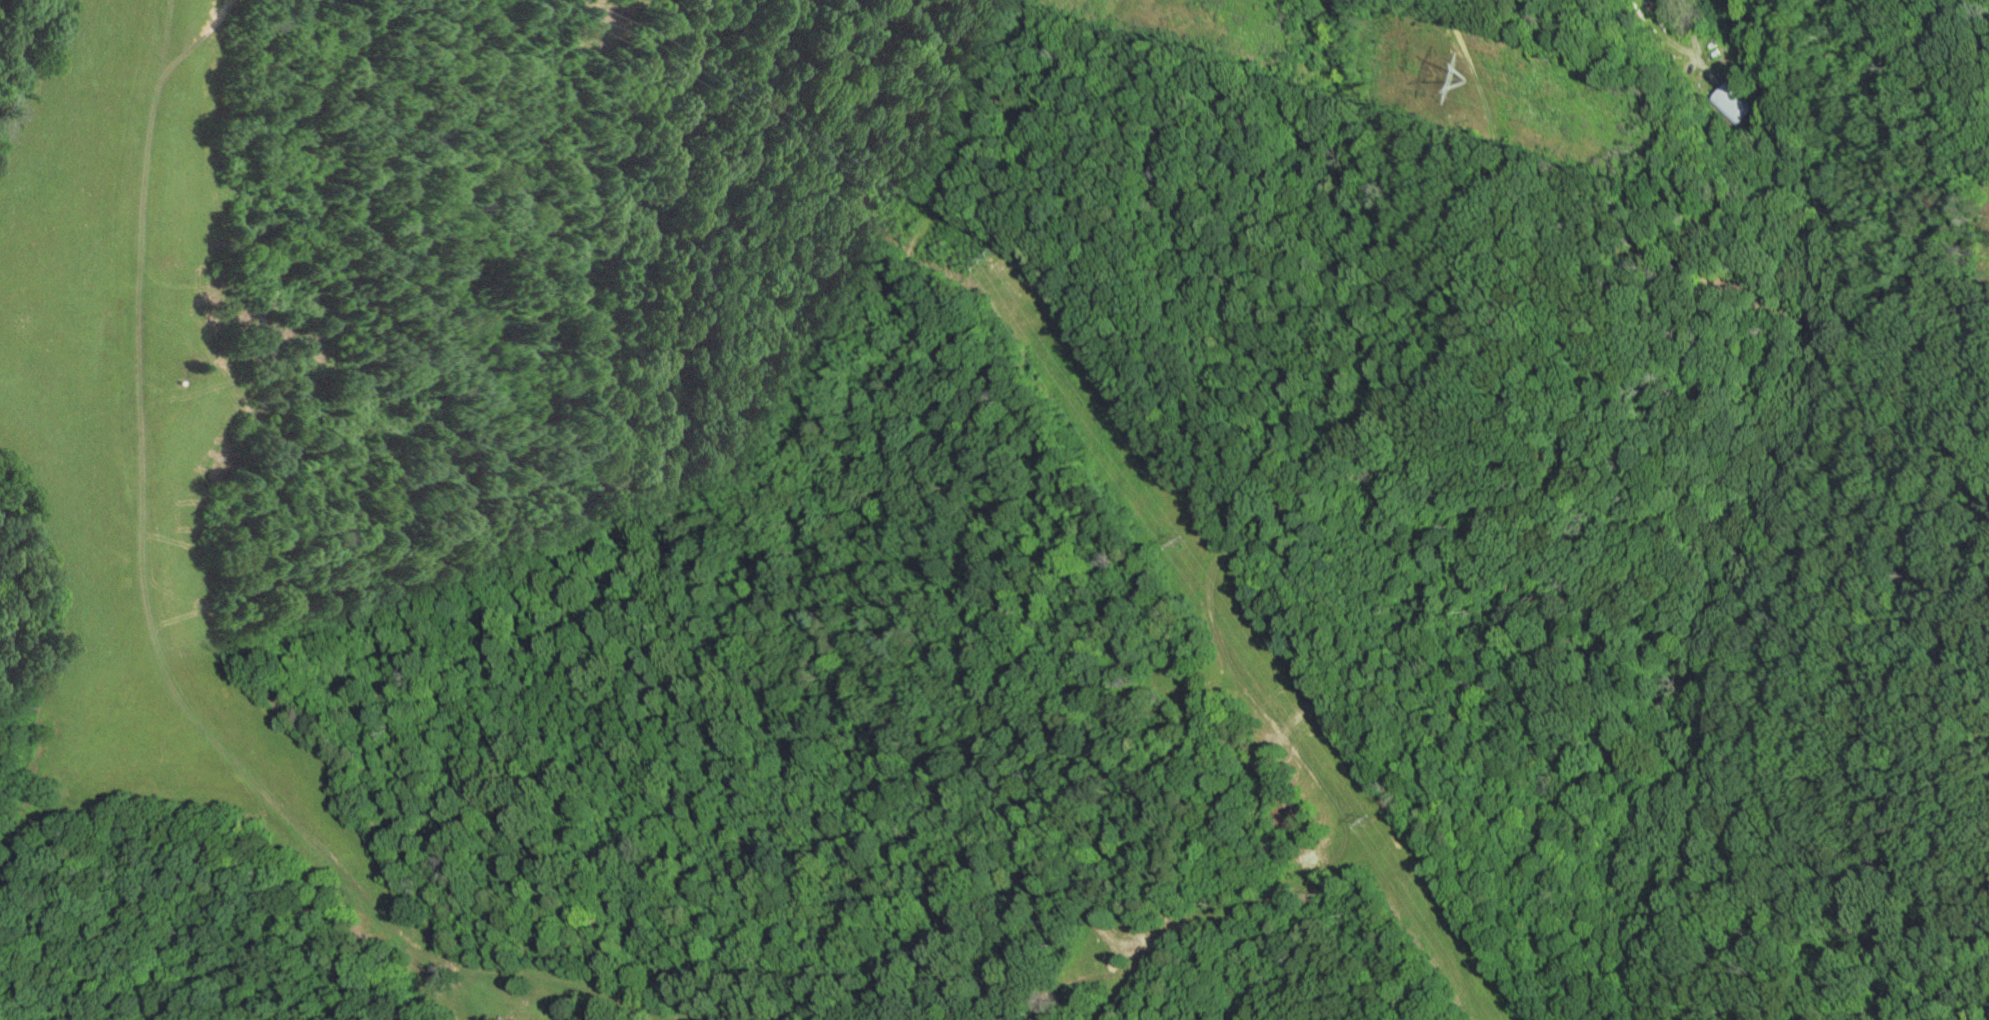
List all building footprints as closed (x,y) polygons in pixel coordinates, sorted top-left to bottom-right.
[(1727,127),(1751,112),(1733,83),(1709,99),(1727,127)]
